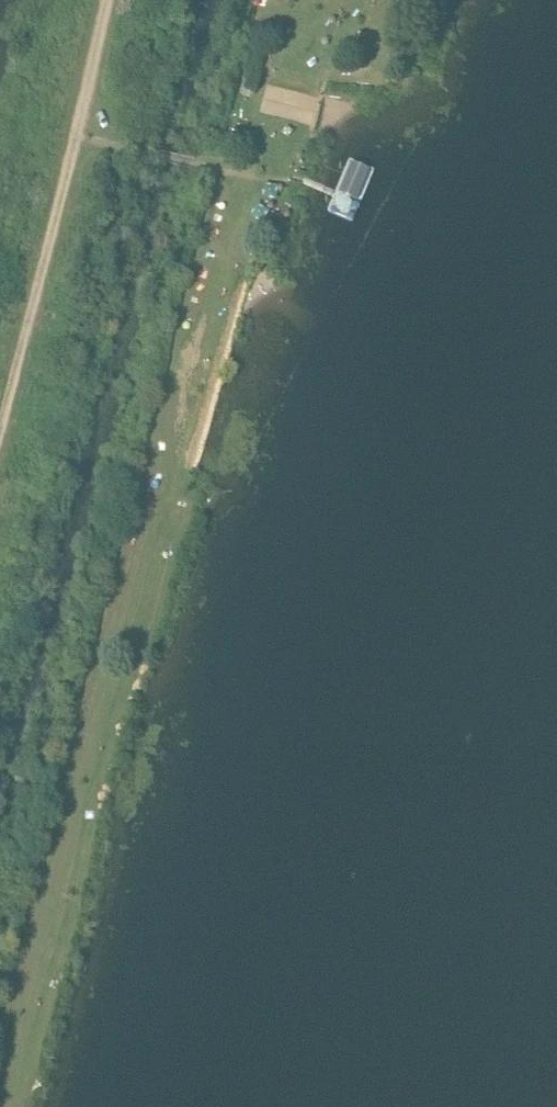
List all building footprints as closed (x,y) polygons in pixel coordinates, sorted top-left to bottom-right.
[(351,164),(339,194),(357,202),(369,171),(351,164)]
